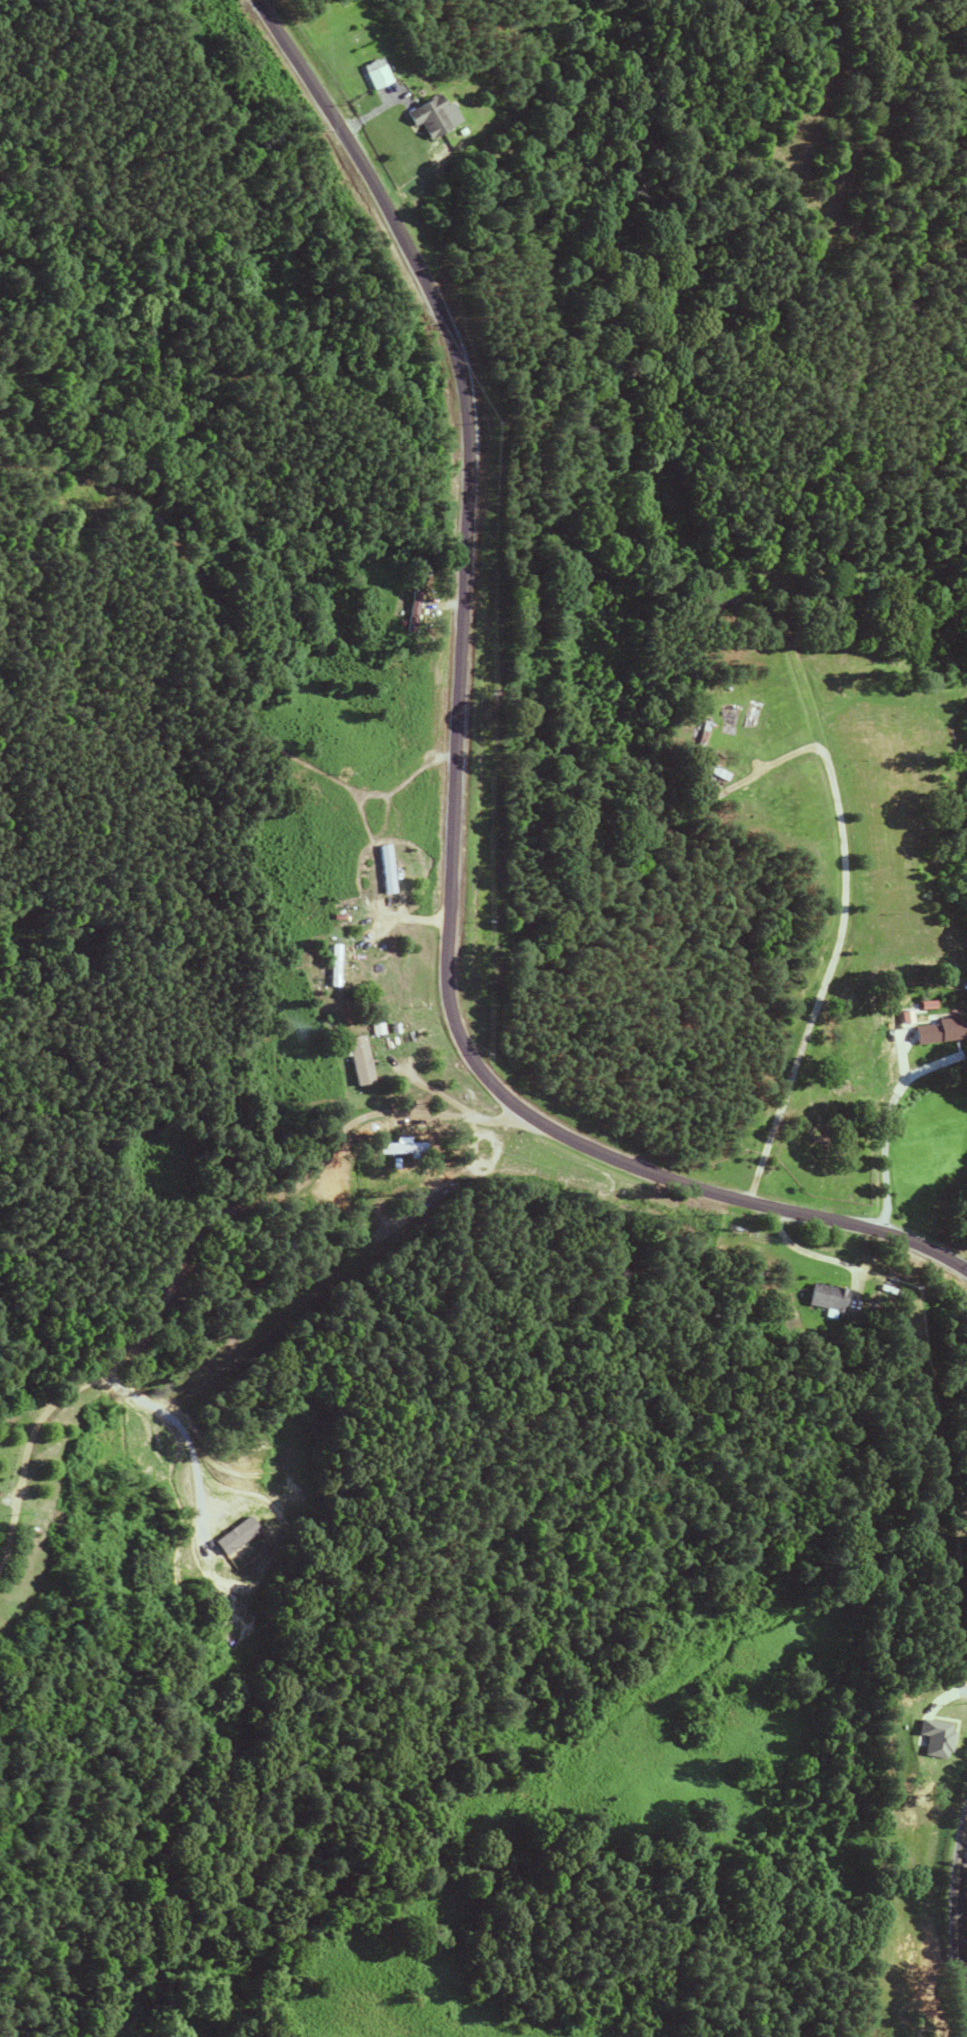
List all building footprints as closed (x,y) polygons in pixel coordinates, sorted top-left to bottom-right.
[(356,66),(368,90),(386,82),(374,57),(356,66)] [(448,125),(430,93),(399,112),(407,126),(413,124),(422,140),(448,125)] [(406,631),(419,594),(409,591),(397,628),(406,631)] [(729,774),(692,759),(690,765),(726,780),(729,774)] [(393,893),(388,845),(377,846),(382,894),(393,893)] [(327,987),(338,987),(338,945),(327,945),(327,987)] [(917,1043),(966,1039),(966,1018),(916,1022),(917,1043)] [(363,1036),(345,1039),(353,1086),(371,1083),(363,1036)] [(801,1303),(836,1312),(841,1290),(806,1281),(801,1303)]
